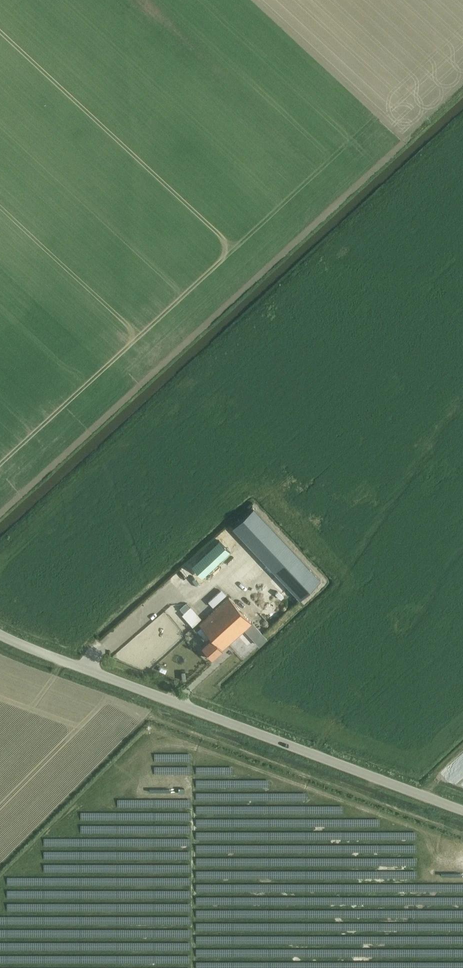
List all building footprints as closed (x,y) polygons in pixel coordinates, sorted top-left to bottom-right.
[(231,526),(185,568),(199,583),(245,541),(299,600),(320,581),(253,509),(232,528),(231,526)] [(210,660),(250,623),(228,598),(198,625),(211,640),(200,649),(210,660)] [(181,615),(192,627),(201,619),(190,607),(181,615)] [(258,646),(265,639),(260,634),(253,640),(258,646)]
